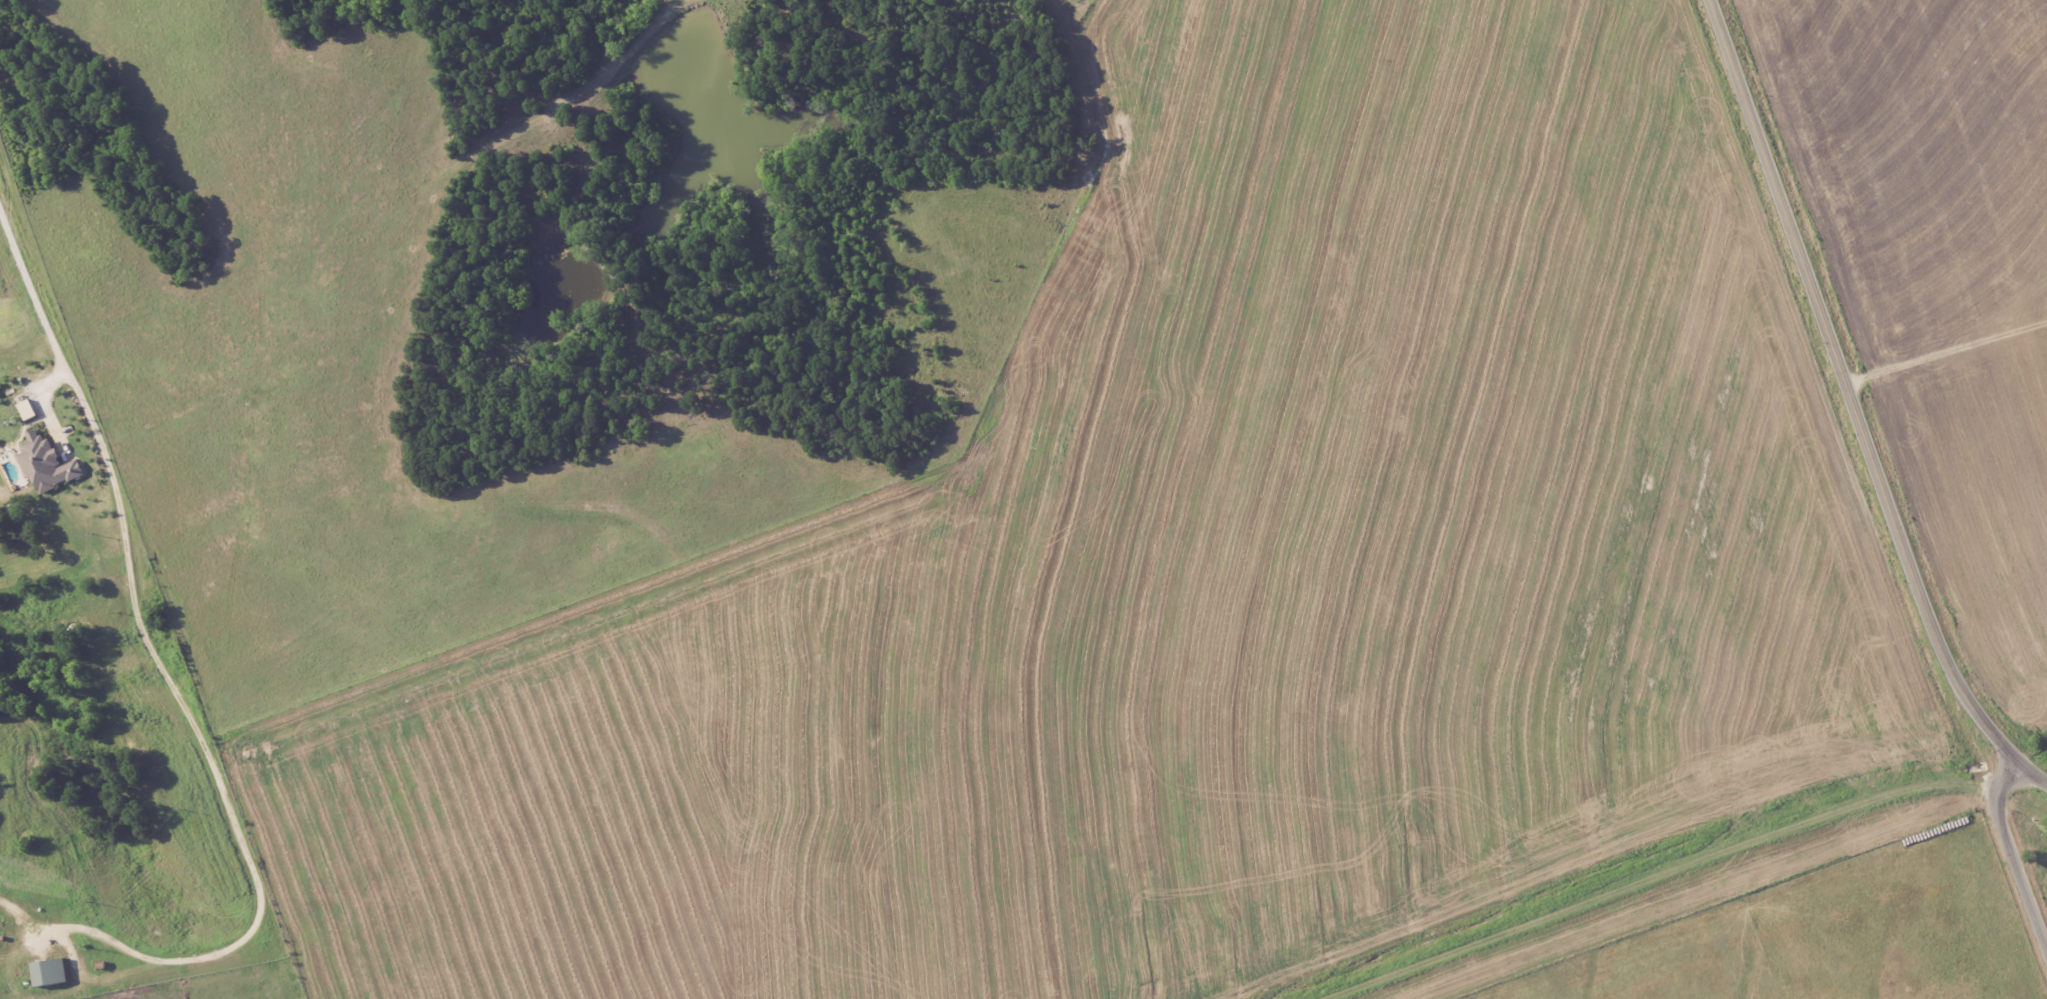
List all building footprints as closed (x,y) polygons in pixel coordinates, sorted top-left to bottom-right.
[(39,416),(31,400),(19,405),(26,421),(39,416)] [(43,492),(87,476),(81,459),(65,465),(59,449),(55,450),(51,440),(45,442),(40,430),(28,434),(31,442),(22,445),(26,454),(21,455),(29,478),(37,475),(43,492)] [(70,983),(68,959),(36,962),(38,986),(70,983)]
